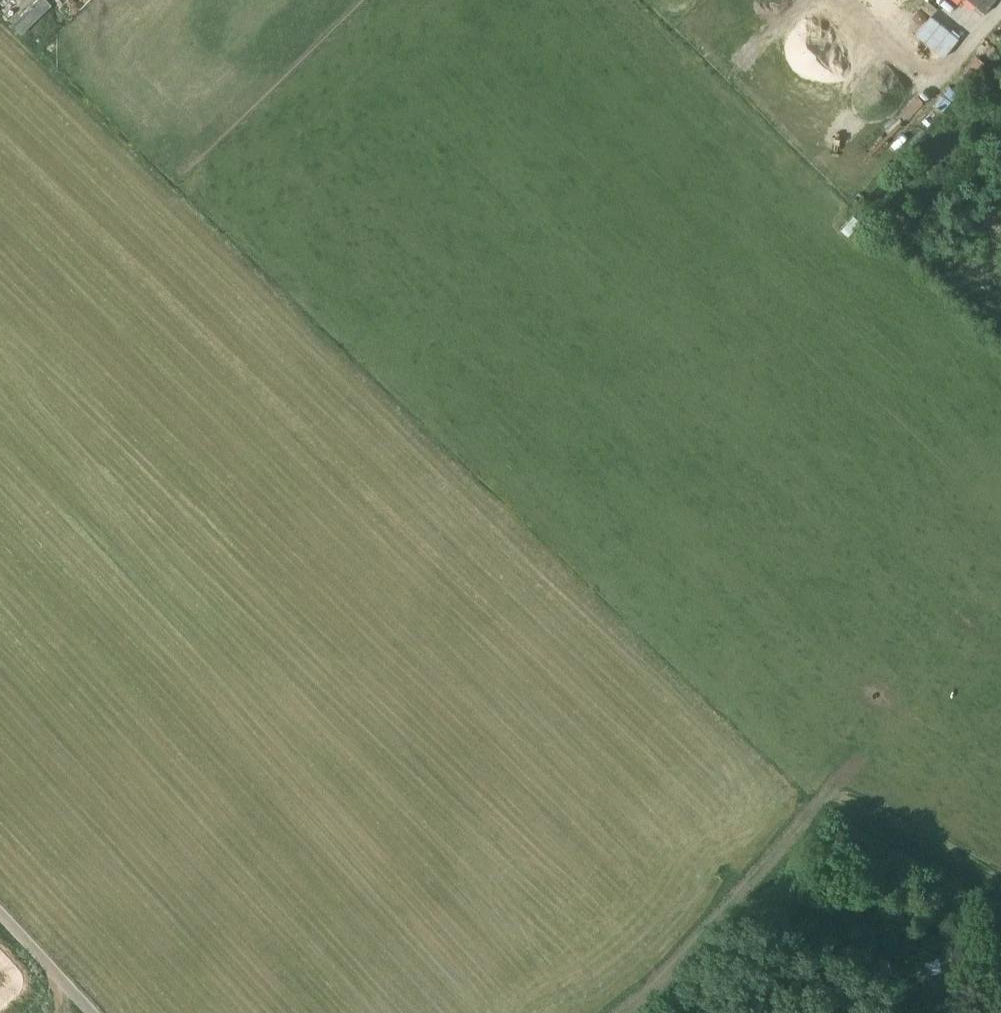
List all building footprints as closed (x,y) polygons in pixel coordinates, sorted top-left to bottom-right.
[(787,136),(801,119),(810,127),(837,94),(828,87),(887,17),(867,0),(820,0),(739,96),(787,136)] [(958,38),(930,16),(914,35),(943,57),(958,38)]
